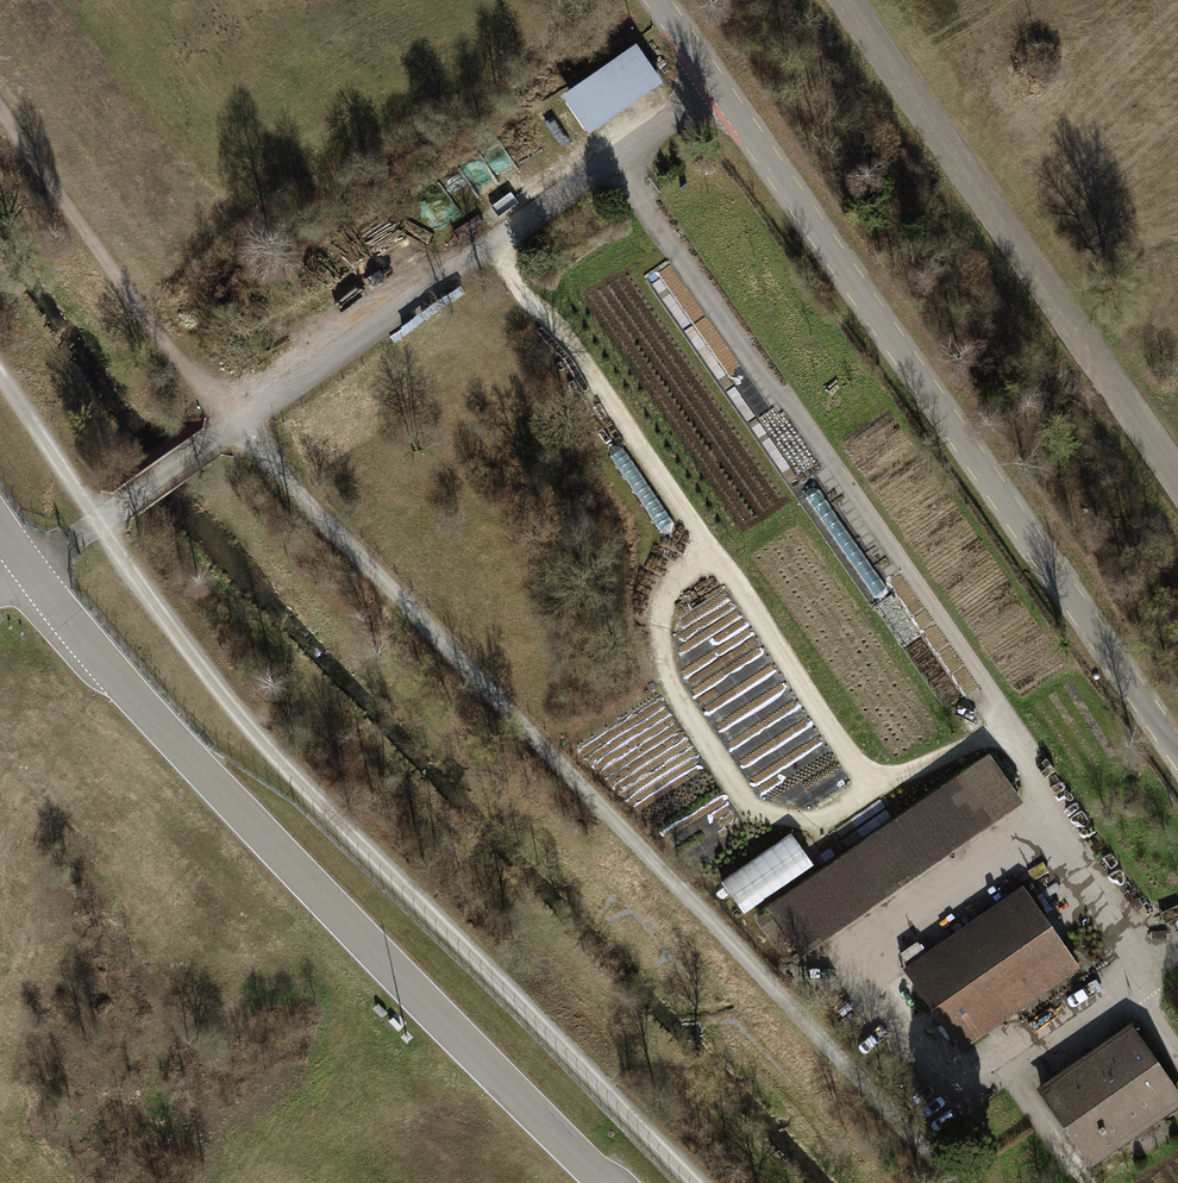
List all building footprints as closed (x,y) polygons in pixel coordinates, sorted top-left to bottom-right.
[(557,98),(583,137),(659,87),(632,47),(557,98)] [(974,763),(763,913),(803,969),(1014,819),(974,763)] [(815,867),(792,833),(721,883),(745,916),(815,867)] [(1030,897),(908,973),(962,1059),(1083,984),(1030,897)] [(1042,1092),(1091,1162),(1177,1101),(1177,1097),(1132,1030),(1086,1062),(1042,1092)]
